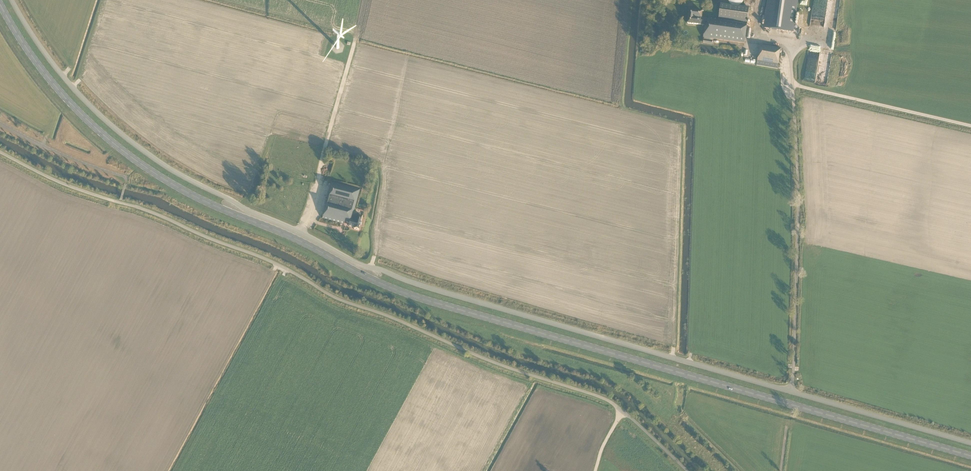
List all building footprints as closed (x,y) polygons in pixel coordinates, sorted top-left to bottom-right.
[(765,28),(793,32),(798,0),(769,0),(765,28)] [(749,8),(720,4),(718,19),(709,18),(709,19),(702,18),(702,12),(689,11),(687,24),(706,25),(704,38),(703,44),(712,46),(713,39),(745,43),(749,8)] [(781,49),(760,45),(757,61),(756,66),(778,69),(781,49)] [(821,53),(817,78),(813,77),(812,81),(828,83),(832,55),(821,53)] [(351,220),(354,208),(355,206),(359,189),(331,182),(322,218),(346,224),(346,223),(350,224),(349,227),(354,228),(354,229),(359,231),(362,217),(357,215),(356,221),(351,220)]
